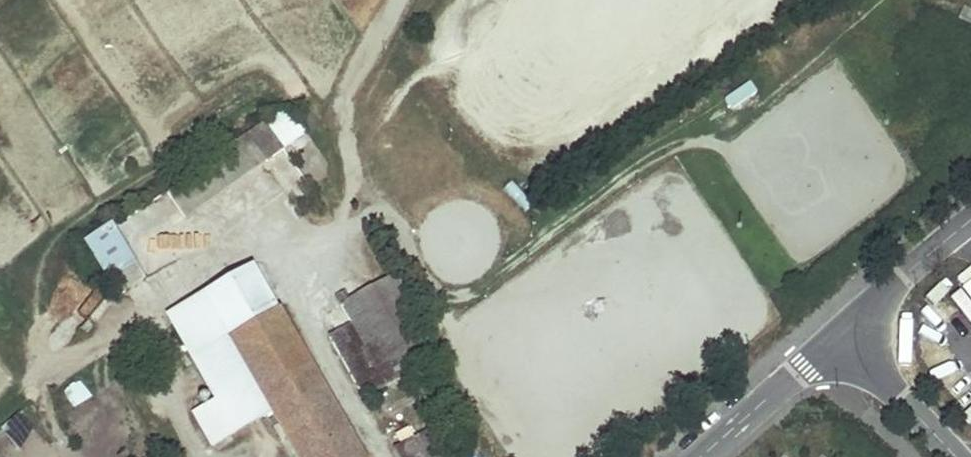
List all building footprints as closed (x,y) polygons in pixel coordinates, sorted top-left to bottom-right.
[(282,148),(284,151),(307,134),(288,107),(265,125),(282,148)] [(282,148),(265,125),(261,119),(163,190),(184,219),(282,148)] [(140,281),(107,226),(85,240),(118,294),(140,281)] [(304,361),(252,268),(204,295),(258,388),(304,361)] [(366,291),(399,351),(427,336),(393,271),(364,287),(366,291)] [(329,338),(363,400),(412,374),(399,351),(366,291),(340,306),(351,326),(329,338)] [(211,446),(271,411),(297,456),(360,456),(304,361),(258,388),(204,295),(166,318),(207,390),(201,393),(208,404),(192,413),(211,446)] [(79,378),(61,390),(72,407),(90,395),(79,378)] [(437,425),(427,430),(443,456),(455,456),(437,425)] [(399,456),(443,456),(427,430),(412,438),(407,428),(395,435),(400,446),(394,449),(399,456)]
